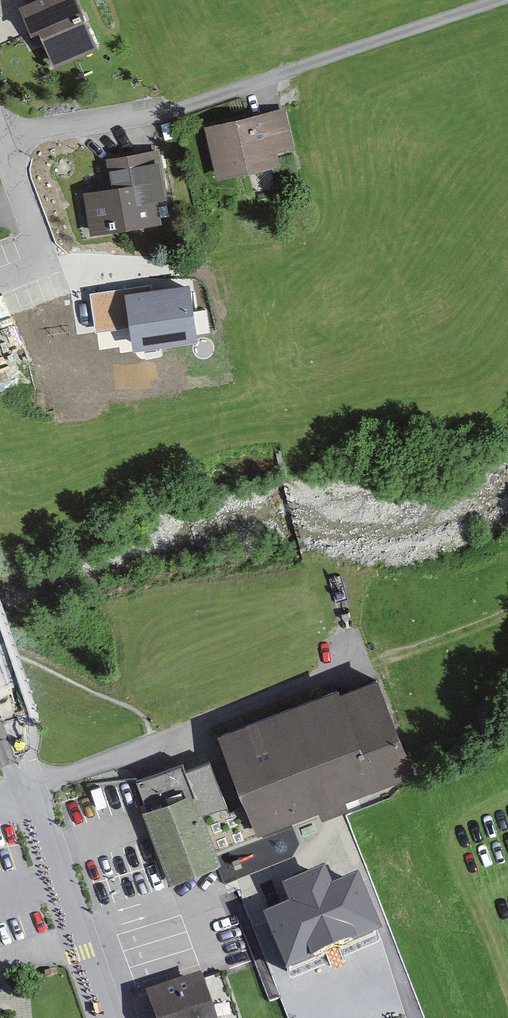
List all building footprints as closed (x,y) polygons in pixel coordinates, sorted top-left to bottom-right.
[(23,8),(29,22),(35,36),(42,33),(56,68),(100,50),(79,0),(41,0),(23,8)] [(286,109),(206,127),(217,179),(281,165),(279,153),(295,149),(286,109)] [(113,190),(87,194),(95,238),(176,224),(163,149),(107,158),(113,190)] [(150,286),(92,295),(97,332),(131,327),(135,352),(196,343),(188,289),(152,295),(150,286)] [(220,729),(260,834),(416,775),(376,671),(220,729)] [(182,760),(140,776),(151,807),(194,791),(182,760)] [(151,807),(146,809),(173,880),(220,862),(194,791),(151,807)] [(327,868),(279,888),(286,907),(261,918),(285,977),(383,937),(358,876),(334,886),(327,868)] [(150,994),(158,1017),(214,1017),(200,978),(150,994)]
